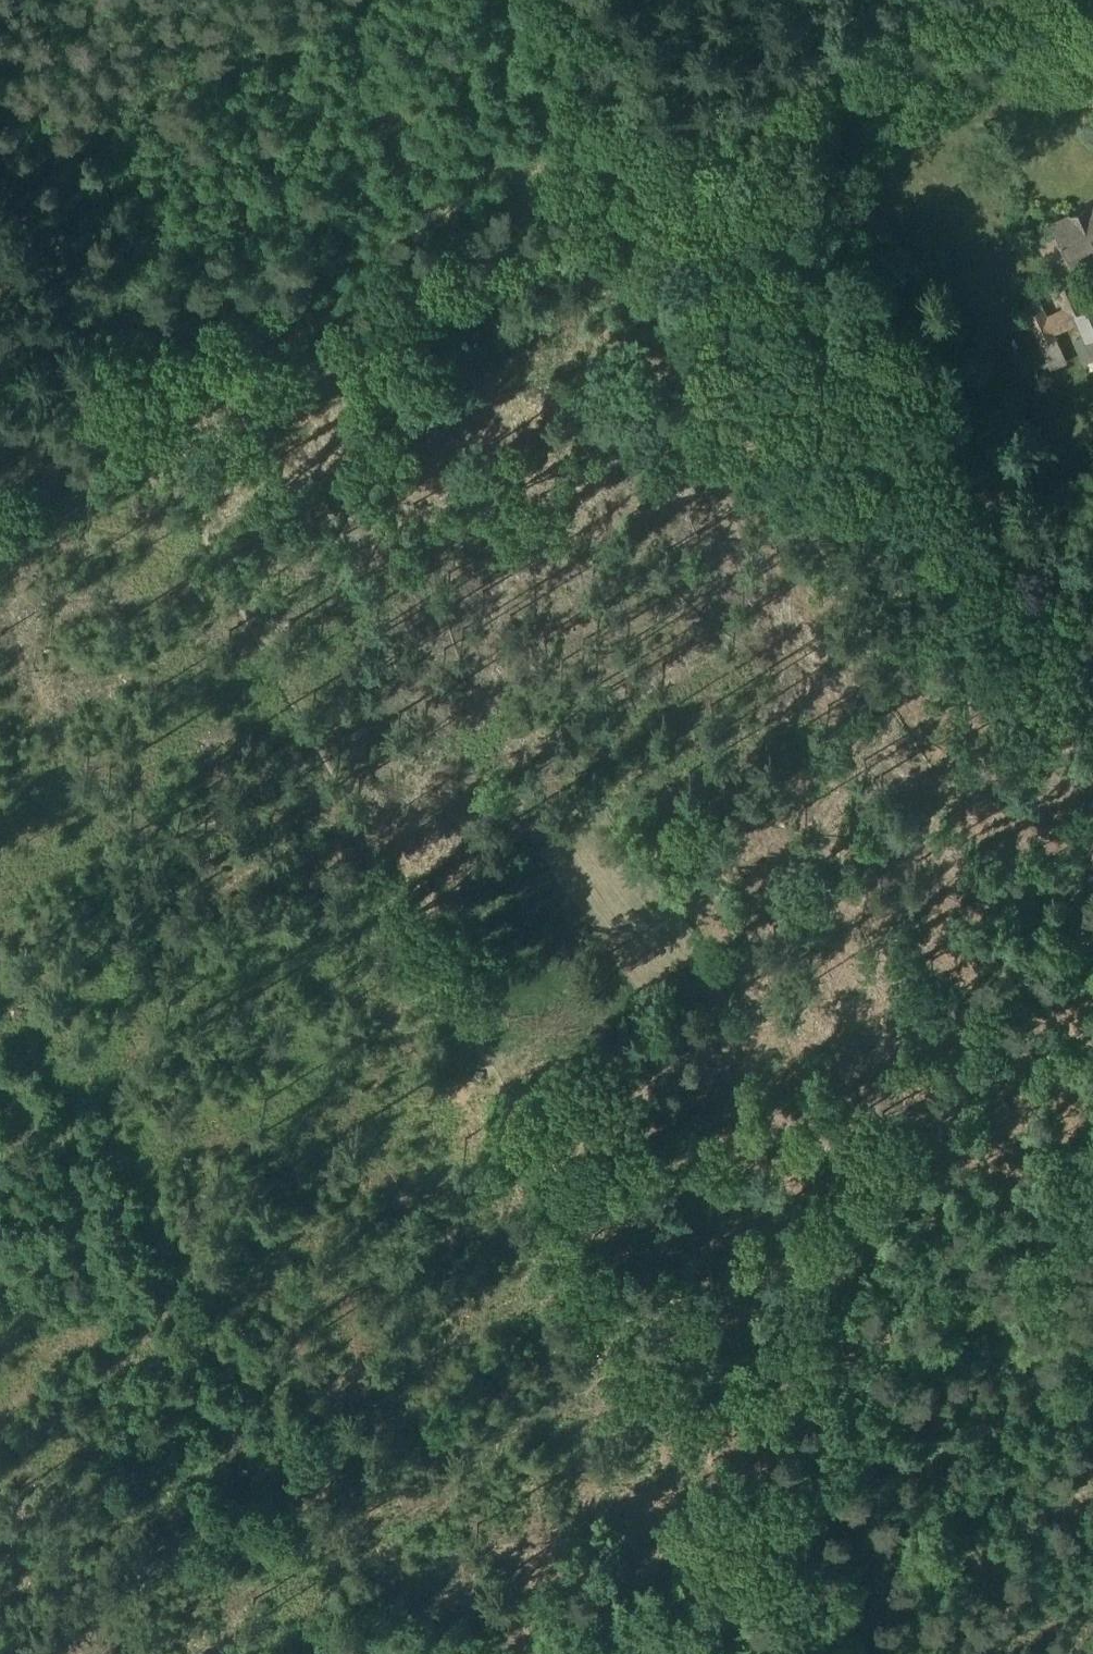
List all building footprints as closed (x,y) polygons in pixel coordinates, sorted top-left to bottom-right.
[(1068,229),(1092,219),(1092,189),(1089,180),(1053,195),(1068,229)] [(1056,301),(1079,290),(1075,282),(1085,278),(1072,253),(1057,260),(1065,279),(1046,288),(1042,279),(1028,285),(1053,337),(1069,329),(1056,301)] [(1085,278),(1075,282),(1079,290),(1085,303),(1078,306),(1092,338),(1092,337),(1092,275),(1085,278)]
